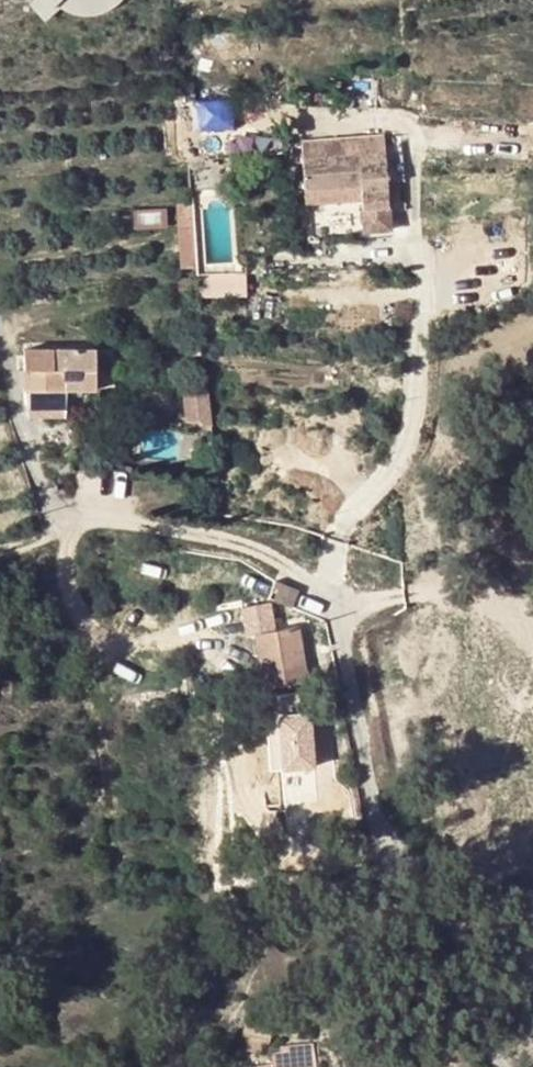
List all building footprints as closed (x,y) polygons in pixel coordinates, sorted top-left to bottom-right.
[(29,3),(45,20),(58,8),(52,4),(49,0),(32,0),(29,3)] [(64,1),(104,24),(117,0),(65,0),(64,1)] [(233,129),(232,99),(197,101),(199,131),(233,129)] [(390,230),(385,154),(305,159),(306,189),(360,186),(363,232),(390,230)] [(97,349),(23,348),(25,390),(26,391),(65,391),(95,392),(96,377),(97,349)] [(96,377),(95,392),(114,392),(115,378),(96,377)] [(208,387),(207,387),(187,388),(188,411),(203,410),(203,416),(211,415),(208,387)] [(65,416),(65,391),(26,391),(26,408),(26,415),(39,416),(65,416)] [(203,410),(188,411),(189,420),(203,419),(203,416),(203,410)] [(294,591),(275,575),(266,590),(287,601),(294,591)] [(296,587),(275,575),(294,591),(296,587)] [(254,634),(263,688),(306,680),(303,663),(300,646),(297,626),(254,634)] [(313,644),(300,646),(303,663),(316,660),(313,644)] [(308,687),(267,692),(272,734),(291,731),(292,736),(302,735),(302,730),(313,729),(308,687)] [(16,993),(12,977),(0,979),(0,996),(16,993)] [(251,1029),(249,1048),(261,1050),(264,1031),(251,1029)] [(249,1066),(315,1066),(319,1066),(317,1044),(277,1047),(278,1052),(269,1052),(269,1063),(249,1065),(249,1066)]
